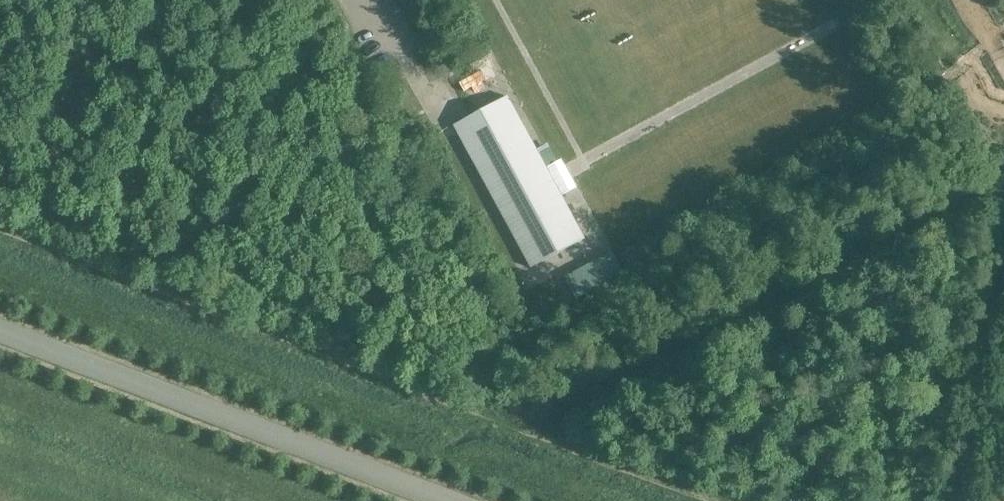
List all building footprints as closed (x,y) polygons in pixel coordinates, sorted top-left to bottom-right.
[(507,96),(506,96),(454,125),(531,268),(585,238),(507,96)]
